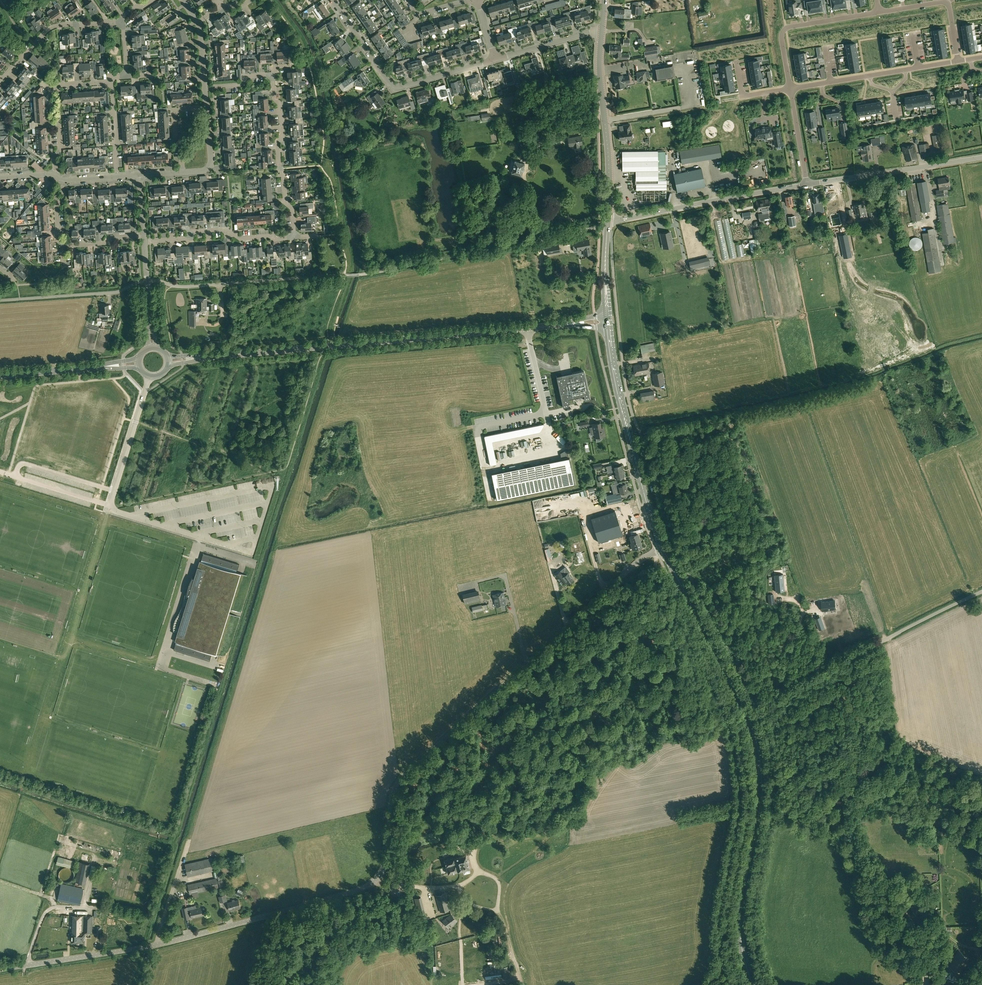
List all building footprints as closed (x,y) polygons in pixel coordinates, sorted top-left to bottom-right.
[(109,11),(115,7),(111,0),(101,0),(109,11)] [(388,5),(392,10),(397,7),(399,5),(395,0),(388,5)] [(512,0),(506,2),(509,11),(515,9),(512,0)] [(788,8),(788,12),(790,12),(790,15),(799,14),(798,9),(802,8),(801,0),(794,0),(794,2),(788,2),(789,8),(788,8)] [(804,0),(805,7),(808,7),(809,12),(813,11),(813,12),(816,11),(814,0),(813,0),(808,1),(808,0),(805,0),(804,0)] [(816,11),(819,11),(823,10),(822,5),(825,4),(825,0),(814,0),(816,11)] [(828,3),(832,2),(833,8),(837,8),(838,8),(840,7),(839,0),(827,0),(828,3)] [(87,7),(92,14),(98,10),(96,7),(92,1),(86,5),(87,7)] [(160,9),(163,13),(171,7),(168,3),(169,3),(168,3),(167,1),(161,5),(159,2),(153,6),(156,11),(160,9)] [(353,7),(356,12),(363,7),(360,1),(352,6),(353,7)] [(56,7),(56,8),(48,13),(52,19),(57,16),(58,17),(62,14),(59,9),(62,8),(58,2),(54,4),(56,7)] [(75,2),(66,8),(71,16),(77,12),(77,13),(81,10),(79,7),(75,2)] [(506,2),(500,4),(502,13),(509,11),(506,2)] [(322,3),(316,7),(323,18),(329,14),(322,3)] [(500,4),(494,6),(496,15),(502,13),(500,4)] [(392,10),(395,16),(403,11),(400,7),(399,5),(397,7),(392,10)] [(583,7),(583,11),(580,12),(583,20),(589,18),(588,13),(590,12),(590,5),(583,7)] [(496,15),(494,6),(488,8),(490,16),(496,15)] [(356,12),(359,17),(367,12),(363,7),(356,12)] [(579,8),(570,11),(571,17),(574,16),(576,22),(583,20),(580,12),(579,8)] [(615,8),(614,17),(623,17),(630,17),(631,9),(624,9),(615,8)] [(34,16),(28,21),(35,31),(42,27),(39,22),(45,18),(39,9),(35,12),(38,16),(35,18),(34,16)] [(271,14),(269,16),(266,10),(261,14),(266,22),(270,19),(272,23),(276,20),(271,14)] [(138,18),(134,21),(137,27),(146,21),(142,15),(145,13),(144,11),(136,16),(138,18)] [(395,16),(399,21),(406,16),(403,11),(395,16)] [(564,17),(561,17),(564,26),(570,24),(569,18),(571,17),(570,11),(563,13),(564,17)] [(245,12),(240,16),(245,23),(245,24),(248,27),(255,22),(251,16),(249,17),(245,12)] [(359,17),(363,22),(370,17),(367,12),(359,17)] [(470,12),(463,14),(466,22),(467,25),(469,24),(468,22),(472,20),(473,23),(476,22),(473,14),(470,15),(470,12)] [(169,14),(160,20),(163,24),(167,21),(170,25),(171,24),(179,19),(176,13),(171,16),(169,14)] [(255,17),(258,22),(256,23),(260,30),(264,27),(263,26),(267,23),(266,22),(265,21),(261,14),(260,14),(260,13),(255,17)] [(458,18),(455,19),(458,27),(461,27),(460,24),(466,22),(463,14),(457,16),(458,18)] [(219,18),(225,28),(226,30),(229,28),(230,28),(235,25),(230,18),(227,20),(224,15),(219,18)] [(244,29),(241,25),(245,23),(240,16),(239,15),(234,18),(238,24),(235,25),(240,32),(244,29)] [(406,16),(399,21),(403,26),(410,21),(406,16)] [(554,16),(550,17),(552,23),(555,22),(557,28),(564,26),(561,17),(556,19),(555,16),(554,16)] [(363,22),(367,28),(374,23),(370,17),(363,22)] [(547,22),(542,23),(544,31),(551,30),(549,24),(552,23),(550,17),(546,18),(547,22)] [(218,18),(213,21),(217,26),(214,28),(219,34),(223,32),(222,30),(225,28),(219,18),(218,18)] [(452,18),(445,19),(448,28),(454,26),(455,28),(458,27),(455,19),(452,20),(452,18)] [(332,20),(330,21),(329,22),(327,23),(331,30),(334,35),(340,31),(336,26),(337,25),(333,19),(332,20)] [(440,24),(437,24),(439,33),(442,32),(442,29),(448,28),(445,20),(439,21),(440,24)] [(528,27),(523,29),(525,37),(532,35),(530,29),(533,28),(531,22),(531,20),(528,21),(529,23),(527,24),(528,27)] [(535,21),(531,22),(533,28),(536,27),(538,33),(544,31),(542,23),(536,25),(535,21)] [(327,25),(326,24),(324,22),(317,26),(319,29),(320,30),(327,25)] [(374,23),(367,28),(370,33),(377,28),(374,23)] [(434,23),(427,25),(430,33),(436,31),(437,34),(439,33),(437,24),(434,25),(434,23)] [(421,27),(422,29),(419,30),(421,38),(424,37),(424,35),(430,33),(427,25),(421,27)] [(185,28),(180,29),(179,27),(171,29),(172,35),(176,34),(177,37),(187,34),(185,28)] [(516,27),(512,28),(515,37),(518,36),(518,39),(519,39),(519,40),(522,39),(522,38),(525,37),(523,29),(520,29),(520,27),(517,28),(516,27)] [(504,34),(506,43),(513,41),(512,38),(515,37),(512,28),(508,29),(509,33),(504,34)] [(97,45),(101,45),(102,44),(101,37),(98,37),(98,30),(92,31),(92,33),(92,40),(93,42),(92,40),(97,40),(97,45)] [(69,34),(69,42),(74,42),(74,46),(79,46),(78,38),(75,38),(75,32),(69,33),(69,34)] [(371,37),(375,43),(382,38),(378,32),(371,37)] [(86,33),(86,39),(83,39),(84,47),(89,47),(88,42),(93,42),(92,40),(92,33),(86,33)] [(496,33),(497,36),(499,45),(506,43),(504,34),(500,35),(499,33),(496,33)] [(69,42),(69,34),(63,35),(63,41),(60,41),(60,49),(66,48),(65,44),(70,44),(69,42)] [(177,39),(174,40),(176,47),(183,46),(184,46),(183,42),(188,40),(187,34),(177,37),(177,39)] [(470,40),(472,44),(474,52),(481,50),(480,46),(483,45),(485,45),(482,35),(480,36),(480,37),(474,39),(470,40)] [(347,46),(341,38),(334,43),(341,54),(351,48),(348,44),(347,46)] [(382,38),(375,43),(378,48),(386,43),(382,38)] [(215,49),(216,49),(225,48),(225,43),(230,42),(229,39),(221,39),(222,43),(215,43),(215,49)] [(145,40),(133,41),(133,46),(137,46),(137,49),(148,49),(148,45),(145,45),(145,40)] [(12,47),(5,41),(2,46),(5,49),(2,52),(5,54),(10,58),(15,53),(10,49),(12,47)] [(265,50),(265,51),(266,62),(272,62),(271,56),(274,56),(274,47),(273,41),(270,41),(271,50),(265,50)] [(322,47),(326,53),(330,50),(328,47),(332,44),(331,41),(322,47)] [(389,41),(378,48),(382,54),(390,48),(388,46),(391,44),(389,41)] [(467,41),(461,43),(463,49),(465,48),(467,54),(474,52),(472,44),(468,45),(467,41)] [(408,43),(403,46),(404,48),(406,51),(407,51),(412,50),(410,44),(408,43)] [(456,49),(452,50),(454,56),(455,57),(461,55),(460,50),(463,49),(461,43),(455,45),(456,49)] [(573,54),(570,55),(572,62),(582,59),(583,63),(587,62),(584,51),(581,52),(578,45),(571,47),(573,54)] [(610,45),(609,54),(616,54),(615,59),(629,59),(629,54),(621,54),(621,45),(610,45)] [(176,47),(174,47),(174,50),(177,50),(177,55),(181,55),(189,54),(189,49),(183,49),(183,46),(176,47)] [(287,49),(282,49),(283,61),(289,60),(288,53),(291,53),(290,46),(287,46),(287,49)] [(656,46),(644,48),(645,56),(657,54),(656,46)] [(277,47),(274,47),(274,56),(277,56),(277,61),(283,61),(282,49),(277,50),(277,47)] [(392,47),(382,54),(386,58),(393,53),(391,50),(393,49),(392,47)] [(447,47),(442,49),(443,54),(446,53),(448,59),(455,58),(454,56),(452,50),(449,51),(447,47)] [(260,48),(257,48),(257,54),(257,55),(260,55),(261,62),(266,62),(265,51),(261,51),(260,48)] [(437,54),(433,55),(435,63),(442,61),(441,55),(443,54),(442,49),(436,50),(437,54)] [(572,62),(570,55),(566,56),(564,49),(557,51),(560,63),(557,64),(558,70),(562,69),(561,66),(568,64),(570,70),(574,69),(572,62)] [(139,54),(134,55),(134,60),(143,60),(143,57),(145,57),(145,54),(147,54),(147,51),(139,51),(139,54)] [(428,52),(423,54),(424,60),(427,59),(429,65),(435,63),(433,55),(429,56),(428,52)] [(354,53),(349,57),(348,54),(338,61),(340,65),(343,62),(344,64),(348,61),(353,68),(356,66),(357,66),(361,63),(354,53)] [(806,53),(795,55),(796,61),(807,59),(806,53)] [(28,60),(36,67),(39,63),(44,67),(48,63),(40,56),(38,58),(33,54),(28,60)] [(181,60),(177,61),(178,64),(184,63),(184,60),(190,60),(189,54),(181,55),(181,60)] [(249,54),(240,55),(241,62),(244,62),(244,68),(250,68),(249,54)] [(257,54),(249,54),(250,68),(255,68),(255,61),(258,61),(257,55),(257,54)] [(418,60),(414,61),(416,69),(423,67),(421,61),(424,60),(423,54),(417,56),(418,60)] [(755,61),(749,62),(750,68),(760,66),(759,60),(763,60),(762,56),(755,57),(755,61)] [(524,64),(526,71),(534,69),(536,73),(543,71),(541,63),(539,64),(537,57),(531,58),(532,62),(524,64)] [(409,58),(404,60),(405,65),(408,65),(410,70),(416,69),(414,61),(410,62),(409,58)] [(143,60),(134,60),(134,66),(135,66),(135,70),(149,69),(149,65),(143,65),(143,60)] [(399,65),(395,66),(397,74),(404,72),(402,66),(405,65),(404,60),(398,61),(399,65)] [(90,63),(85,63),(86,76),(89,76),(89,73),(91,73),(91,69),(93,69),(93,62),(93,61),(90,61),(90,63)] [(79,62),(76,63),(77,69),(80,68),(80,74),(82,74),(82,76),(86,76),(85,63),(79,64),(79,62)] [(96,62),(93,62),(93,69),(93,70),(97,70),(97,75),(104,75),(103,63),(96,64),(96,62)] [(74,64),(68,65),(69,78),(72,77),(72,75),(74,74),(74,69),(77,69),(76,63),(73,63),(74,64)] [(178,64),(175,64),(175,67),(179,67),(179,68),(178,68),(177,69),(177,71),(178,72),(181,72),(191,71),(190,65),(184,66),(184,63),(178,64)] [(723,63),(717,64),(718,67),(719,67),(720,73),(732,71),(731,65),(724,66),(723,63)] [(60,70),(63,70),(63,75),(65,75),(66,78),(69,78),(68,65),(64,65),(64,64),(60,64),(60,70)] [(673,64),(653,67),(655,81),(675,78),(673,64)] [(31,67),(29,69),(25,66),(21,70),(28,76),(31,73),(32,74),(36,71),(31,67)] [(297,71),(288,72),(289,77),(301,76),(302,76),(302,71),(306,71),(306,67),(296,68),(297,71)] [(499,81),(500,84),(501,87),(507,86),(507,84),(514,82),(511,70),(506,71),(505,68),(500,70),(502,77),(501,81),(499,81)] [(493,86),(500,84),(499,81),(501,81),(502,77),(500,70),(498,70),(498,69),(486,73),(488,80),(491,80),(493,86)] [(21,70),(17,75),(21,78),(19,80),(24,85),(27,81),(25,79),(28,76),(21,70)] [(229,70),(226,70),(217,70),(217,76),(222,75),(223,79),(230,78),(229,70)] [(178,74),(175,77),(177,78),(177,81),(179,81),(180,81),(186,80),(191,80),(191,77),(191,71),(181,72),(181,73),(178,74)] [(354,80),(355,81),(355,85),(364,86),(367,83),(367,82),(369,81),(364,75),(365,74),(363,71),(357,75),(358,77),(354,80)] [(645,71),(637,73),(637,75),(638,79),(639,79),(640,82),(647,81),(646,77),(645,72),(645,71)] [(809,71),(797,73),(798,79),(810,77),(809,71)] [(476,77),(468,79),(470,88),(476,86),(476,85),(478,84),(479,87),(482,86),(479,74),(476,75),(476,77)] [(622,75),(614,76),(615,80),(615,84),(616,88),(618,88),(619,89),(622,89),(623,87),(624,87),(624,83),(630,82),(629,76),(623,77),(622,75)] [(301,76),(289,77),(289,82),(297,82),(297,85),(293,85),(300,85),(306,84),(305,80),(302,81),(301,76)] [(13,79),(9,84),(16,90),(18,92),(20,88),(24,85),(19,80),(17,83),(13,79)] [(449,88),(451,96),(455,95),(454,93),(460,91),(460,93),(465,92),(461,79),(451,82),(452,87),(449,88)] [(151,83),(146,84),(147,98),(152,98),(155,98),(154,94),(152,94),(151,83)] [(726,90),(720,91),(721,95),(728,93),(727,90),(735,89),(734,83),(723,84),(723,85),(725,85),(726,90)] [(9,84),(5,89),(9,92),(7,94),(5,93),(10,97),(12,98),(15,95),(18,92),(16,90),(9,84)] [(141,93),(137,93),(137,98),(137,102),(142,101),(142,99),(147,98),(146,84),(141,84),(141,93)] [(445,84),(435,87),(438,99),(442,98),(442,96),(448,94),(448,96),(450,104),(453,104),(451,96),(449,88),(446,88),(445,84)] [(122,92),(119,92),(119,100),(122,100),(122,98),(124,98),(124,95),(127,95),(127,85),(121,86),(121,90),(122,92)] [(132,85),(127,85),(127,95),(133,94),(133,96),(134,96),(134,98),(137,98),(137,93),(136,90),(133,91),(132,86),(132,85)] [(293,88),(287,89),(287,95),(296,94),(299,94),(299,88),(300,88),(300,85),(293,85),(293,88)] [(428,89),(416,92),(418,99),(417,100),(418,103),(428,101),(427,97),(430,96),(428,89)] [(106,96),(105,90),(100,90),(100,100),(101,103),(106,103),(109,103),(108,95),(106,96)] [(171,90),(167,90),(168,97),(171,97),(171,104),(176,103),(176,94),(176,92),(173,92),(173,91),(171,91),(171,90)] [(963,90),(950,92),(951,101),(956,100),(957,102),(962,102),(961,99),(965,99),(963,90)] [(4,104),(7,101),(10,97),(5,93),(3,95),(0,92),(0,101),(4,104)] [(373,93),(367,97),(370,101),(372,100),(377,107),(384,102),(378,93),(375,95),(373,93)] [(930,93),(924,94),(926,106),(932,105),(931,100),(930,97),(930,93)] [(267,98),(263,98),(262,94),(253,94),(253,101),(258,100),(259,101),(259,104),(268,103),(267,98)] [(296,94),(287,95),(287,100),(294,100),(294,103),(301,103),(301,99),(297,100),(296,94)] [(399,108),(410,105),(411,105),(410,102),(408,96),(404,97),(404,98),(397,100),(399,108)] [(225,97),(219,97),(220,106),(231,105),(231,99),(225,100),(225,97)] [(882,101),(875,102),(877,114),(884,113),(882,101)] [(295,106),(288,106),(288,113),(298,112),(297,107),(303,107),(303,102),(301,103),(294,103),(295,106)] [(253,110),(250,111),(251,113),(253,113),(260,112),(260,109),(268,108),(268,103),(259,104),(256,104),(256,108),(253,108),(253,110)] [(864,104),(857,105),(859,117),(866,116),(864,104)] [(231,105),(220,106),(220,115),(232,114),(231,105)] [(157,108),(155,108),(155,112),(158,111),(158,117),(168,116),(168,110),(162,111),(162,108),(157,108)] [(833,109),(826,110),(828,119),(833,119),(833,120),(837,120),(837,118),(840,117),(839,108),(835,109),(835,108),(835,109),(833,109),(833,108),(832,108),(833,109)] [(132,119),(132,113),(134,113),(134,110),(128,110),(127,110),(127,114),(121,114),(122,119),(132,119)] [(101,115),(101,112),(94,113),(94,116),(97,115),(97,121),(108,120),(107,115),(101,115)] [(260,112),(253,113),(254,122),(267,121),(267,115),(260,115),(260,112)] [(298,112),(288,113),(289,118),(295,117),(296,121),(303,120),(303,117),(301,117),(301,112),(298,112)] [(815,112),(806,113),(808,127),(817,126),(815,112)] [(481,114),(483,122),(490,121),(489,113),(481,114)] [(71,117),(63,118),(64,123),(74,122),(74,117),(78,117),(78,114),(74,114),(71,114),(71,117)] [(232,114),(220,115),(221,118),(221,120),(222,120),(223,123),(230,123),(230,117),(232,117),(232,114)] [(46,116),(34,117),(35,120),(33,121),(32,122),(30,123),(30,125),(32,125),(35,125),(35,122),(38,122),(46,121),(46,116)] [(296,123),(289,124),(290,130),(299,129),(302,129),(303,129),(303,123),(303,120),(296,121),(296,123)] [(267,121),(254,122),(254,130),(268,129),(268,126),(267,121)] [(223,126),(221,127),(222,132),(231,131),(231,128),(233,128),(232,123),(230,123),(223,123),(223,126)] [(625,131),(619,132),(620,140),(632,138),(631,130),(630,124),(623,125),(624,129),(625,131)] [(770,127),(756,129),(757,133),(758,138),(760,137),(772,135),(774,135),(775,142),(781,141),(780,131),(773,132),(773,133),(771,133),(770,127)] [(268,129),(254,130),(255,135),(256,135),(256,139),(260,139),(269,138),(268,129)] [(299,129),(290,130),(290,136),(292,135),(293,139),(304,138),(306,138),(305,135),(304,135),(304,134),(302,135),(302,129),(299,129)] [(231,131),(222,132),(222,135),(222,138),(222,141),(231,140),(231,135),(231,131)] [(159,133),(160,138),(157,138),(157,142),(164,141),(164,138),(170,138),(169,132),(159,133)] [(582,144),(581,135),(568,138),(569,146),(574,146),(574,147),(579,146),(579,145),(582,144)] [(938,135),(932,136),(935,150),(941,149),(938,135)] [(109,136),(99,137),(99,142),(96,142),(96,146),(103,145),(103,142),(109,142),(109,136)] [(257,143),(256,143),(256,147),(268,146),(267,143),(269,143),(269,138),(260,139),(256,139),(257,143)] [(293,142),(289,142),(290,148),(292,148),(301,147),(301,141),(305,141),(304,138),(293,139),(293,142)] [(75,139),(65,139),(65,145),(73,144),(73,147),(77,147),(80,147),(80,144),(76,144),(75,139)] [(231,140),(222,141),(223,150),(229,149),(235,149),(234,147),(233,146),(232,146),(231,140)] [(929,143),(919,145),(921,153),(930,151),(929,143)] [(863,151),(862,151),(863,161),(873,159),(870,144),(862,146),(863,151)] [(914,144),(902,147),(904,153),(905,153),(907,161),(918,158),(914,144)] [(719,145),(679,152),(681,164),(721,157),(719,145)] [(268,146),(256,147),(256,152),(261,152),(261,156),(272,155),(272,150),(268,150),(268,146)] [(293,151),(290,151),(290,157),(302,156),(302,150),(300,150),(300,147),(292,148),(293,151)] [(229,149),(223,150),(223,153),(223,155),(225,155),(225,158),(235,158),(235,149),(229,149)] [(162,152),(162,153),(163,162),(169,161),(168,158),(172,158),(171,151),(168,152),(168,153),(165,153),(165,151),(162,152)] [(657,151),(622,151),(623,167),(623,171),(629,171),(636,171),(636,185),(636,190),(640,190),(647,189),(666,189),(666,179),(658,180),(657,164),(657,151)] [(657,151),(657,164),(666,164),(665,151),(657,151)] [(105,158),(99,158),(100,168),(106,168),(105,163),(108,162),(108,155),(104,156),(105,158)] [(128,161),(129,164),(131,164),(131,165),(134,165),(134,156),(131,156),(128,156),(128,155),(125,155),(125,161),(128,161)] [(272,159),(272,155),(263,155),(263,159),(259,159),(259,163),(260,164),(260,166),(266,166),(265,163),(266,163),(266,160),(272,159)] [(291,162),(293,162),(293,165),(305,164),(304,161),(303,161),(302,156),(290,157),(291,162)] [(225,162),(224,162),(224,168),(231,167),(231,168),(236,168),(235,158),(225,158),(225,162)] [(512,161),(509,171),(512,171),(512,172),(521,175),(525,163),(515,160),(515,162),(512,161)] [(701,168),(674,174),(677,192),(681,191),(682,192),(686,191),(685,190),(705,186),(701,168)] [(295,181),(295,183),(304,182),(304,177),(300,177),(300,173),(291,174),(291,181),(295,181)] [(948,177),(938,179),(939,187),(950,185),(948,177)] [(216,181),(212,181),(213,189),(219,188),(219,190),(223,190),(223,185),(226,185),(225,179),(216,179),(216,181)] [(198,182),(195,182),(196,193),(204,192),(203,180),(198,181),(198,182)] [(208,180),(203,180),(204,192),(207,192),(207,189),(208,189),(213,189),(212,181),(209,181),(209,180),(208,180)] [(191,181),(186,182),(186,184),(186,185),(186,188),(186,190),(187,196),(190,196),(190,193),(196,193),(195,182),(191,183),(191,181)] [(927,181),(917,182),(920,202),(921,202),(922,213),(930,211),(929,201),(930,201),(927,181)] [(292,186),(292,192),(305,191),(301,191),(301,189),(305,188),(304,182),(295,183),(295,186),(292,186)] [(915,183),(906,184),(912,221),(922,219),(915,183)] [(181,186),(177,186),(178,197),(187,196),(186,190),(186,188),(186,185),(186,184),(180,184),(181,186)] [(163,187),(160,187),(160,195),(166,194),(166,197),(169,197),(169,194),(168,185),(163,185),(163,187)] [(174,185),(168,185),(169,194),(172,194),(172,198),(178,197),(177,186),(174,186),(174,185)] [(151,186),(150,186),(151,197),(155,197),(155,195),(160,195),(160,187),(156,187),(156,186),(151,186)] [(121,188),(122,198),(128,197),(128,203),(131,203),(130,191),(127,191),(127,187),(121,188)] [(29,188),(24,188),(25,197),(30,197),(33,197),(33,191),(30,191),(29,188)] [(81,195),(78,196),(79,202),(81,202),(81,199),(87,198),(87,195),(86,188),(80,189),(81,195)] [(92,188),(86,188),(87,195),(87,198),(90,198),(91,202),(93,202),(93,205),(96,204),(96,203),(96,201),(96,196),(96,194),(93,195),(92,188)] [(110,188),(104,189),(105,199),(110,199),(111,202),(114,201),(113,195),(110,195),(110,188)] [(116,195),(113,195),(114,201),(118,201),(119,198),(122,198),(121,188),(116,188),(116,195)] [(75,189),(69,190),(69,200),(73,199),(73,203),(76,202),(76,203),(78,203),(78,202),(79,202),(78,196),(75,196),(75,189)] [(99,196),(96,196),(96,201),(96,203),(99,202),(99,199),(105,199),(104,189),(98,189),(99,196)] [(293,198),(297,198),(297,201),(305,200),(305,197),(306,197),(305,191),(292,192),(296,192),(296,195),(293,195),(293,198)] [(260,200),(256,201),(256,203),(267,203),(267,200),(272,200),(272,194),(260,195),(260,200)] [(814,199),(812,199),(813,203),(814,203),(814,206),(820,205),(820,207),(823,206),(822,201),(821,201),(820,197),(819,194),(813,195),(814,199)] [(789,196),(786,196),(787,204),(788,207),(793,206),(793,203),(794,203),(794,199),(792,200),(792,196),(789,196)] [(37,203),(37,204),(37,209),(49,209),(49,203),(46,204),(46,203),(41,199),(37,203)] [(771,199),(757,201),(758,212),(762,211),(765,210),(767,210),(772,209),(771,199)] [(306,206),(299,207),(300,213),(303,213),(303,216),(309,216),(309,213),(312,213),(312,208),(309,209),(309,208),(312,208),(312,206),(314,206),(313,202),(306,203),(306,206)] [(863,203),(854,205),(857,216),(866,213),(863,203)] [(948,203),(936,205),(943,244),(955,242),(948,203)] [(274,210),(265,211),(265,215),(266,223),(272,222),(272,219),(275,219),(274,210)] [(766,212),(759,214),(760,221),(770,220),(769,212),(767,212),(767,210),(765,210),(766,212)] [(183,216),(180,216),(180,224),(184,224),(184,225),(189,225),(189,218),(188,213),(183,214),(183,216)] [(191,213),(188,213),(189,218),(189,225),(195,224),(195,223),(198,222),(197,215),(191,215),(191,213)] [(215,214),(215,221),(219,221),(219,223),(224,222),(224,216),(221,216),(221,213),(215,214)] [(839,213),(830,215),(832,227),(841,225),(839,213)] [(206,214),(197,215),(198,222),(201,222),(201,224),(207,223),(206,214)] [(209,214),(206,214),(207,223),(212,223),(212,221),(215,221),(215,214),(209,214)] [(154,221),(153,221),(153,227),(160,227),(159,225),(163,225),(162,218),(162,215),(154,216),(154,218),(153,218),(154,221)] [(180,216),(171,217),(171,220),(172,226),(177,226),(177,224),(180,224),(180,216)] [(307,217),(308,223),(301,223),(301,231),(312,230),(311,223),(315,223),(315,216),(307,217)] [(795,216),(788,217),(790,226),(797,225),(795,216)] [(124,221),(124,227),(125,231),(131,231),(130,224),(133,224),(132,217),(128,218),(127,221),(124,221)] [(168,217),(162,218),(163,225),(166,225),(166,226),(172,226),(171,220),(171,217),(168,217)] [(121,218),(115,219),(116,232),(119,232),(125,231),(124,227),(124,221),(121,221),(121,218)] [(110,222),(106,222),(107,232),(113,232),(116,232),(115,219),(110,219),(110,222)] [(93,227),(89,227),(90,237),(96,236),(95,230),(98,229),(98,226),(97,220),(92,220),(93,227)] [(99,220),(97,220),(98,226),(101,226),(101,233),(107,232),(106,223),(104,223),(104,220),(100,220),(99,220)] [(652,234),(650,223),(638,226),(641,237),(652,234)] [(34,230),(31,231),(31,234),(42,233),(42,230),(50,229),(50,224),(39,225),(39,228),(34,229),(34,230)] [(75,228),(72,228),(72,238),(78,238),(78,231),(81,231),(80,224),(75,225),(75,228)] [(83,224),(80,224),(81,231),(84,231),(84,237),(90,237),(89,227),(83,227),(83,224)] [(757,238),(749,240),(750,245),(752,255),(758,254),(757,248),(765,246),(762,229),(755,230),(757,238)] [(928,233),(922,234),(927,261),(929,274),(931,273),(941,271),(933,229),(927,230),(928,233)] [(670,232),(660,234),(663,246),(673,244),(670,232)] [(28,234),(26,234),(26,236),(31,236),(31,237),(40,236),(40,241),(51,240),(51,235),(42,236),(42,233),(31,234),(28,234)] [(844,235),(840,236),(843,255),(851,254),(848,239),(845,240),(844,235)] [(909,244),(909,245),(909,246),(910,246),(910,247),(910,248),(911,248),(911,249),(912,249),(912,250),(913,250),(914,250),(915,250),(916,250),(917,250),(918,250),(919,250),(919,249),(920,249),(920,248),(921,248),(921,247),(922,247),(922,246),(922,245),(922,244),(922,243),(922,242),(922,241),(922,240),(921,240),(921,239),(920,239),(920,238),(919,238),(918,238),(918,237),(917,237),(916,237),(915,237),(914,237),(913,237),(913,238),(912,238),(911,239),(911,240),(910,240),(910,241),(909,241),(909,242),(909,243),(909,244)] [(572,242),(574,251),(583,249),(584,255),(591,254),(590,249),(588,239),(572,242)] [(210,251),(211,257),(216,257),(216,253),(220,253),(219,244),(218,244),(217,243),(214,243),(213,244),(213,251),(210,251)] [(219,243),(219,244),(220,253),(223,253),(223,256),(224,256),(224,260),(229,259),(229,256),(228,250),(225,250),(225,243),(224,243),(223,243),(220,243),(219,243)] [(296,251),(294,252),(294,259),(297,259),(303,259),(303,255),(302,243),(296,244),(296,251)] [(302,243),(303,255),(306,254),(307,260),(312,259),(311,252),(308,252),(308,244),(302,244),(302,243)] [(290,244),(285,245),(285,256),(286,256),(285,255),(289,255),(289,259),(294,259),(294,252),(291,252),(290,244)] [(546,246),(547,255),(560,252),(559,244),(546,246)] [(641,251),(639,244),(626,247),(627,254),(641,251)] [(194,246),(195,252),(192,252),(192,259),(198,259),(198,254),(201,254),(200,245),(194,246)] [(207,245),(200,245),(201,254),(204,254),(205,258),(211,258),(210,251),(207,251),(207,245)] [(231,246),(231,250),(228,250),(229,258),(234,257),(234,255),(238,254),(237,245),(231,246)] [(243,245),(237,245),(238,254),(238,257),(242,257),(242,261),(248,261),(247,259),(247,252),(247,249),(244,249),(243,245)] [(279,251),(276,251),(276,254),(277,261),(277,260),(282,260),(282,256),(285,256),(285,245),(284,245),(284,246),(279,246),(279,251)] [(189,246),(182,247),(183,257),(186,256),(186,260),(191,260),(191,264),(193,263),(192,259),(192,252),(192,251),(189,252),(189,246)] [(265,252),(262,252),(262,246),(256,247),(256,256),(260,256),(260,258),(266,258),(265,252)] [(170,247),(164,248),(165,258),(167,258),(168,263),(174,262),(174,261),(174,253),(171,253),(170,247)] [(174,253),(174,261),(181,260),(180,257),(183,257),(182,247),(176,247),(176,252),(174,253)] [(250,252),(247,252),(247,259),(253,259),(253,256),(256,256),(256,247),(250,247),(250,252)] [(273,247),(267,247),(268,257),(271,257),(272,266),(277,265),(277,261),(276,254),(276,251),(273,251),(273,247)] [(158,254),(155,254),(156,262),(163,262),(163,258),(165,258),(164,248),(158,248),(158,254)] [(132,250),(126,251),(127,264),(131,264),(136,264),(135,256),(132,256),(132,250)] [(1,255),(3,257),(0,260),(0,261),(7,267),(12,262),(6,258),(9,254),(5,251),(1,255)] [(121,257),(118,257),(119,264),(124,264),(127,264),(126,251),(120,251),(121,257)] [(76,253),(77,259),(74,259),(75,268),(79,267),(79,262),(83,261),(83,252),(76,253)] [(83,252),(83,261),(83,263),(88,263),(88,266),(93,265),(92,259),(89,259),(89,253),(83,253),(83,252)] [(101,267),(101,262),(105,262),(105,263),(104,254),(104,252),(98,253),(99,259),(96,259),(96,267),(101,267)] [(110,253),(104,254),(105,263),(105,268),(112,267),(112,266),(114,266),(114,259),(111,260),(110,253)] [(616,256),(618,265),(622,264),(622,266),(626,265),(624,254),(616,256)] [(52,256),(41,256),(41,262),(42,262),(42,263),(43,264),(44,265),(46,265),(47,264),(47,262),(47,261),(53,261),(52,256)] [(710,264),(709,261),(706,261),(705,258),(693,261),(695,267),(710,264)] [(20,263),(12,271),(13,272),(13,273),(16,275),(22,280),(23,279),(24,278),(26,275),(27,275),(21,270),(24,267),(20,263)] [(196,299),(196,311),(207,311),(207,298),(196,299)] [(654,342),(640,345),(642,354),(644,353),(649,352),(649,351),(655,350),(654,342)] [(648,362),(641,364),(643,374),(650,373),(648,362)] [(643,374),(641,364),(633,365),(635,376),(643,374)] [(562,377),(557,379),(563,407),(568,406),(568,404),(569,403),(568,399),(584,396),(585,400),(590,399),(585,372),(584,371),(583,371),(572,373),(573,377),(562,379),(562,377)] [(664,384),(662,372),(652,374),(654,386),(664,384)] [(640,392),(642,402),(655,399),(654,397),(653,390),(640,392)] [(594,432),(595,437),(596,437),(597,441),(598,441),(600,440),(601,440),(602,438),(602,436),(605,436),(604,427),(601,428),(600,423),(592,424),(593,432),(594,432)] [(544,425),(543,424),(514,430),(484,436),(490,465),(496,463),(492,441),(540,432),(544,425)] [(496,497),(497,500),(575,484),(569,458),(567,450),(566,450),(561,453),(562,459),(491,473),(494,487),(490,488),(492,497),(496,497)] [(623,471),(615,472),(616,474),(611,475),(612,479),(616,478),(617,478),(624,477),(624,476),(625,476),(624,473),(623,473),(623,471)] [(627,492),(626,484),(622,485),(622,482),(613,484),(616,493),(613,494),(608,495),(609,498),(606,499),(607,503),(622,500),(620,494),(627,492)] [(611,539),(614,538),(620,536),(623,535),(615,511),(591,518),(598,542),(608,540),(611,539)] [(632,549),(642,546),(638,533),(629,536),(631,542),(630,543),(632,549)] [(620,536),(614,538),(617,548),(623,546),(622,545),(621,542),(621,540),(620,536)] [(584,562),(579,542),(573,544),(578,563),(584,562)] [(176,643),(174,650),(210,661),(212,654),(211,654),(211,653),(219,655),(222,656),(215,653),(227,614),(239,617),(240,617),(227,613),(229,609),(241,613),(240,612),(229,609),(240,574),(247,576),(247,575),(244,574),(243,574),(236,572),(236,570),(237,571),(239,564),(203,553),(201,560),(195,581),(192,580),(189,590),(188,589),(187,589),(187,590),(187,591),(187,592),(187,593),(187,594),(187,595),(190,596),(176,643)] [(555,575),(562,584),(566,581),(568,584),(573,580),(566,570),(557,577),(555,575)] [(774,575),(775,592),(785,591),(783,574),(774,575)] [(478,590),(462,594),(465,604),(481,600),(478,590)] [(496,607),(506,604),(503,592),(493,595),(496,607)] [(837,609),(836,600),(821,602),(823,611),(837,609)] [(824,627),(820,616),(814,618),(818,629),(824,627)] [(444,860),(448,873),(470,868),(466,855),(455,858),(454,857),(444,860)] [(76,861),(58,856),(56,864),(74,869),(76,861)] [(212,858),(185,864),(187,877),(215,870),(212,858)] [(75,869),(77,870),(75,882),(86,885),(90,864),(77,861),(75,869)] [(66,867),(64,868),(63,868),(61,869),(60,871),(59,872),(59,874),(59,876),(59,877),(60,879),(61,880),(62,881),(64,882),(65,883),(67,883),(69,882),(70,882),(72,881),(73,879),(74,878),(74,876),(74,874),(74,873),(73,871),(72,870),(71,869),(69,868),(68,867),(66,867)] [(219,888),(216,878),(187,884),(190,894),(219,888)] [(62,884),(58,900),(79,904),(83,889),(62,884)] [(450,909),(445,892),(435,895),(440,912),(450,909)] [(418,921),(424,920),(421,899),(414,900),(418,921)] [(230,910),(240,907),(238,900),(228,903),(230,910)] [(916,915),(927,909),(922,900),(911,906),(916,915)] [(188,911),(187,907),(182,908),(185,919),(189,918),(189,917),(192,916),(192,917),(203,915),(201,908),(190,910),(188,911)] [(442,920),(448,928),(457,921),(451,914),(442,920)] [(83,930),(92,930),(93,916),(71,915),(71,932),(72,932),(72,942),(80,943),(80,937),(78,936),(77,932),(76,932),(76,931),(83,931),(83,930)] [(92,931),(92,930),(83,930),(83,931),(76,931),(76,932),(77,932),(78,936),(80,937),(80,943),(84,943),(85,932),(92,933),(97,933),(101,933),(101,927),(97,926),(97,931),(92,931)]
